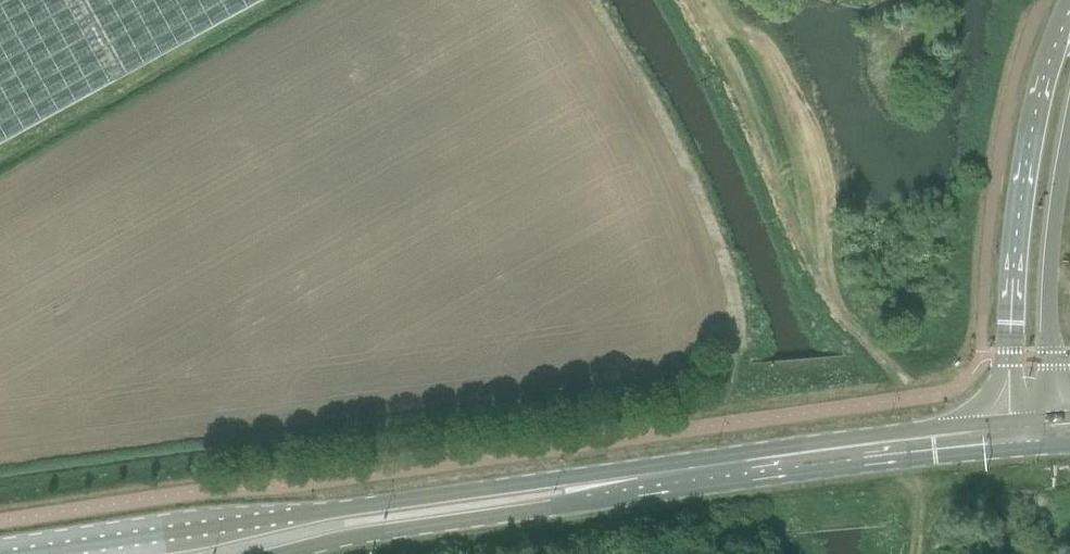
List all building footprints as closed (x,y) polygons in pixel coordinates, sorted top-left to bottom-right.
[(261,0),(0,0),(0,143),(261,0)]
